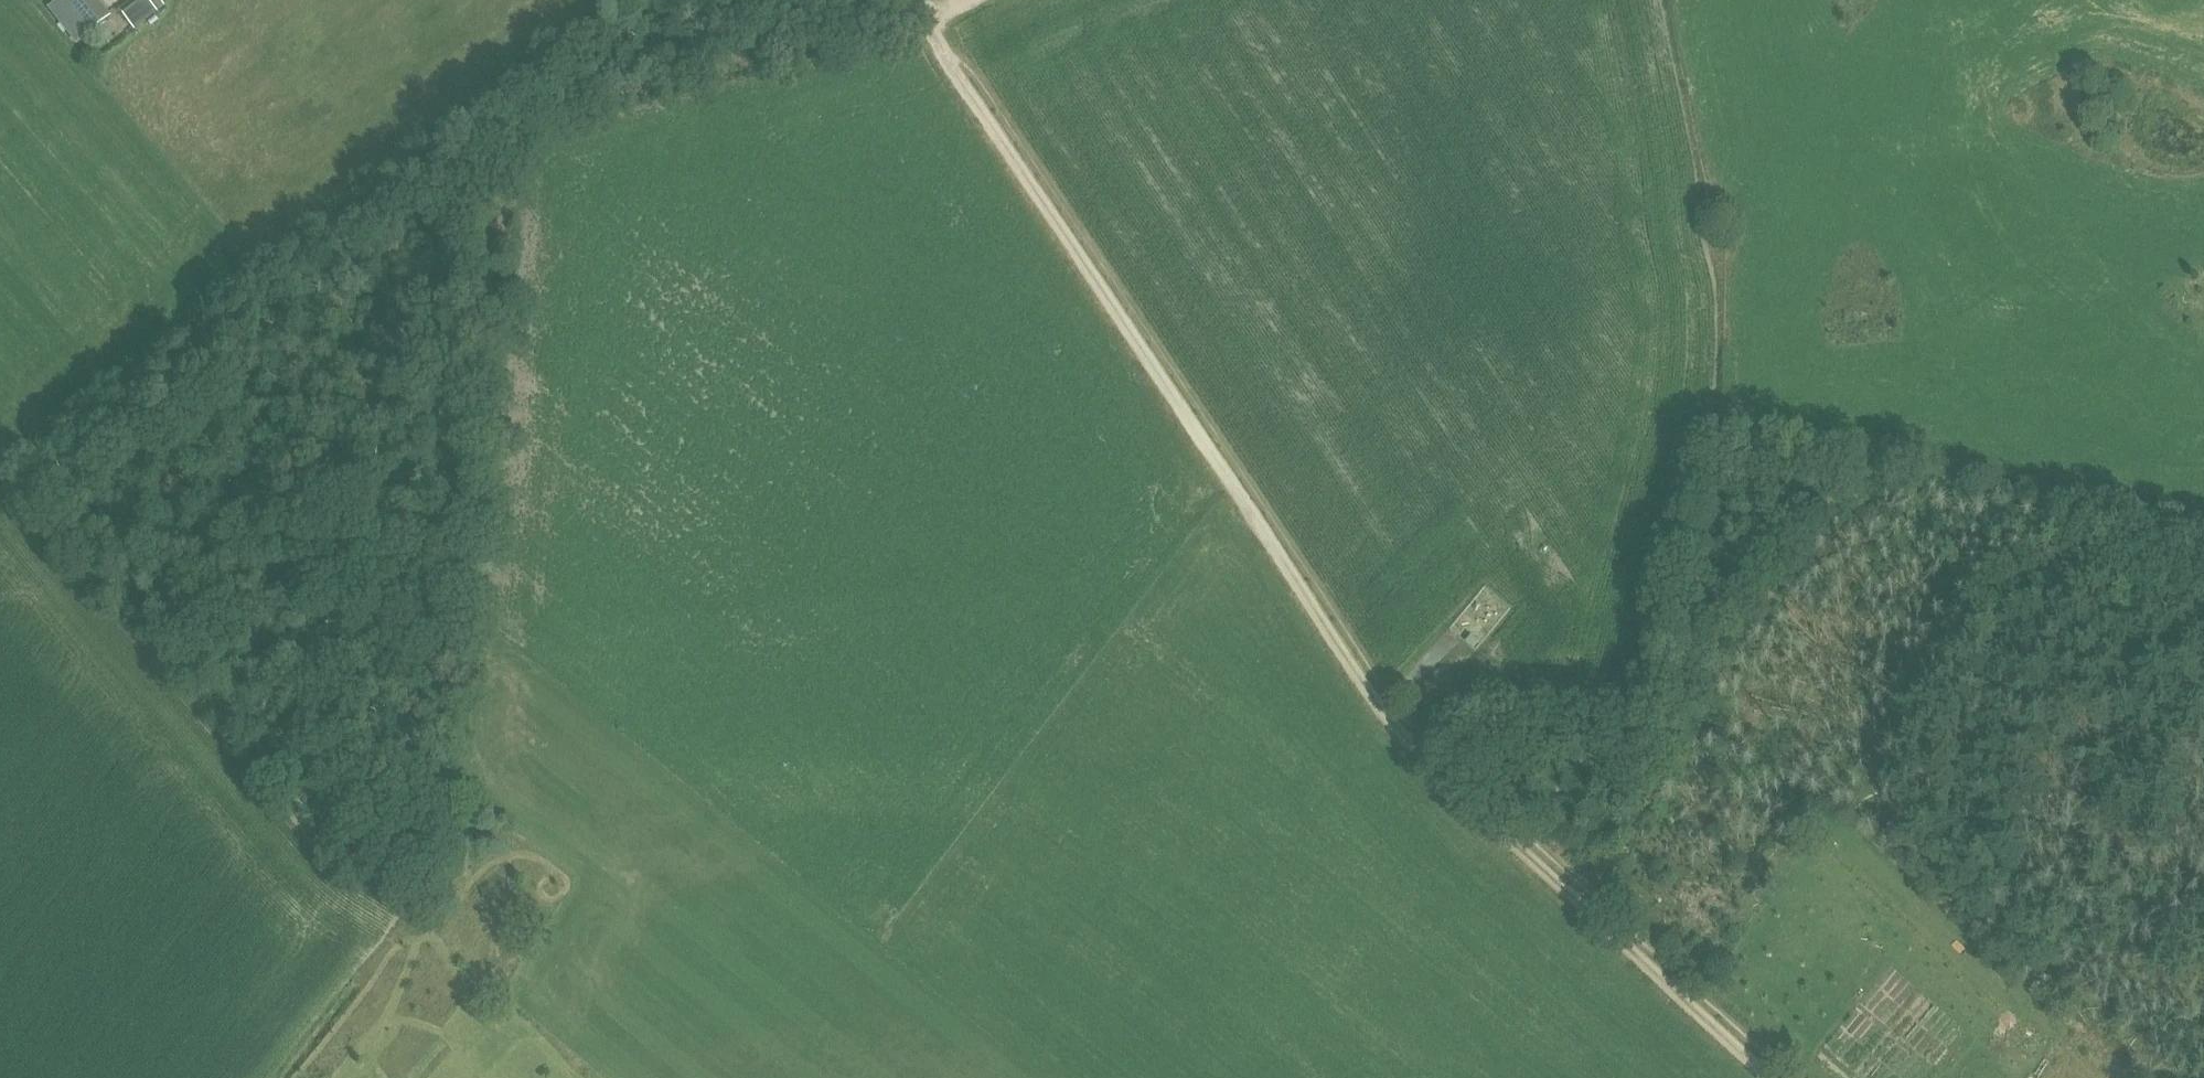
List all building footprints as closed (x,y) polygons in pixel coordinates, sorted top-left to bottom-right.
[(76,40),(107,17),(93,0),(58,0),(49,7),(76,40)] [(134,29),(157,12),(147,0),(131,0),(119,9),(134,29)] [(1465,641),(1474,648),(1480,640),(1471,633),(1465,641)]
